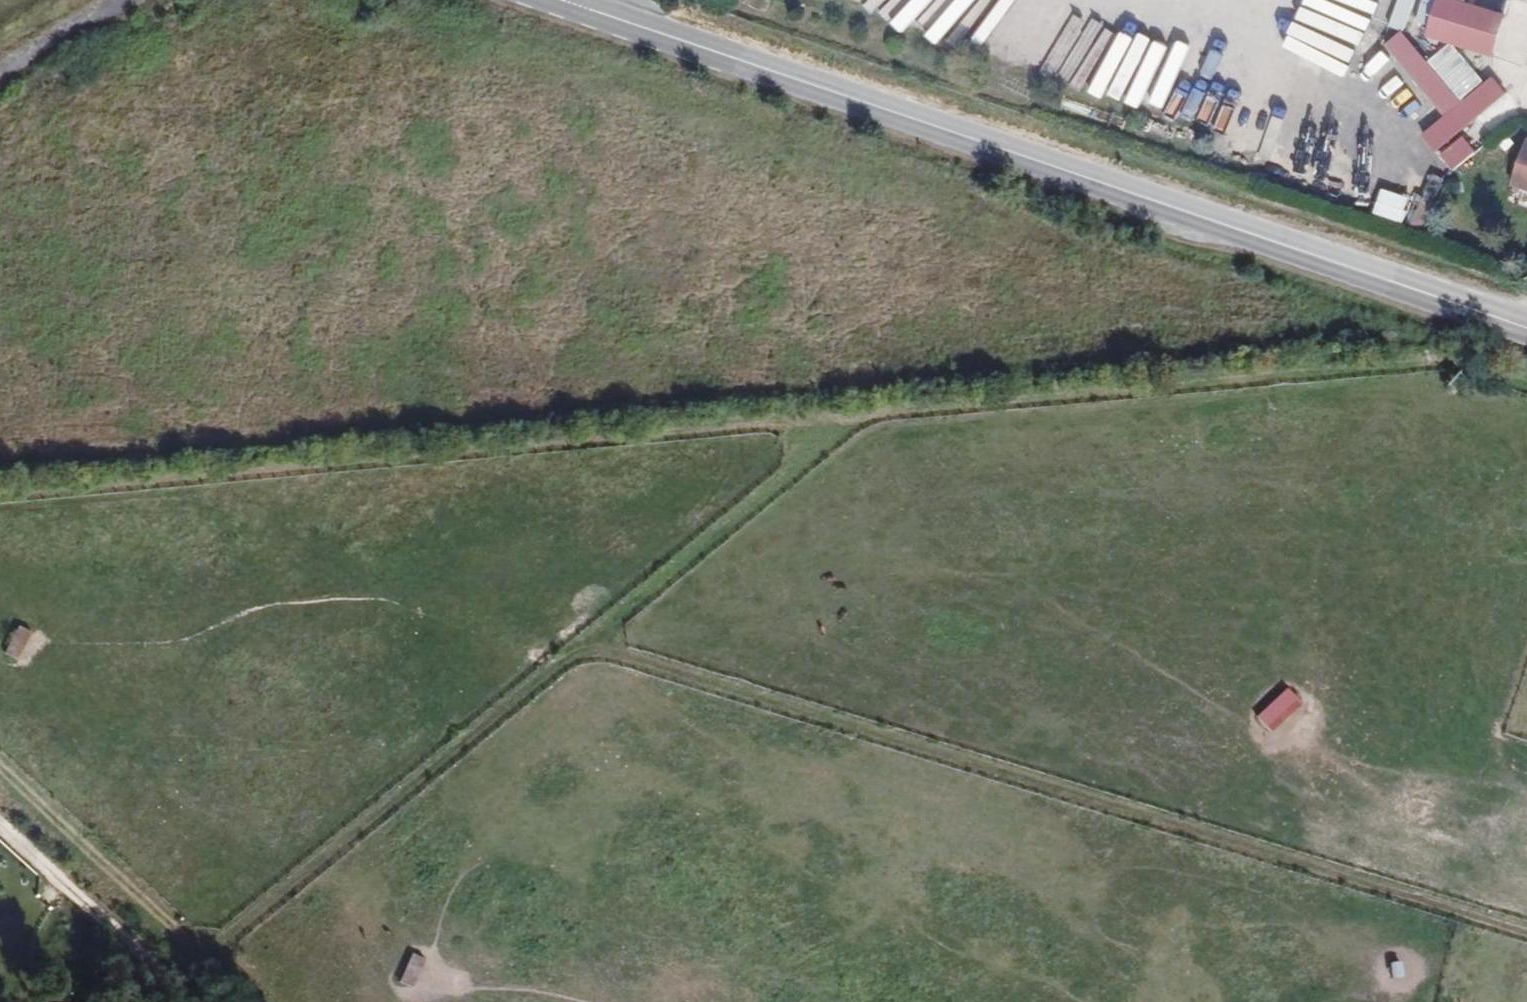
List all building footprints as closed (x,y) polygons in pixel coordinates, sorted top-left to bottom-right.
[(1002,55),(1021,2),(1016,0),(877,0),(876,3),(902,12),(900,19),(1002,55)] [(1299,31),(1367,45),(1376,0),(1305,0),(1299,31)] [(1488,56),(1493,57),(1504,18),(1445,0),(1440,0),(1428,35),(1431,36),(1442,40),(1488,56)] [(1033,9),(1020,65),(1125,90),(1122,101),(1134,104),(1134,100),(1145,103),(1155,60),(1151,60),(1156,37),(1033,9)] [(1432,151),(1504,96),(1495,80),(1454,111),(1453,108),(1458,104),(1402,32),(1385,44),(1441,115),(1446,112),(1449,115),(1422,137),(1432,151)] [(1427,49),(1434,58),(1442,40),(1431,36),(1427,49)] [(1481,75),(1488,56),(1442,40),(1434,58),(1481,75)] [(1526,193),(1526,146),(1524,145),(1509,186),(1526,193)] [(5,654),(20,663),(32,641),(17,633),(5,654)] [(410,984),(422,955),(406,949),(395,977),(410,984)]
